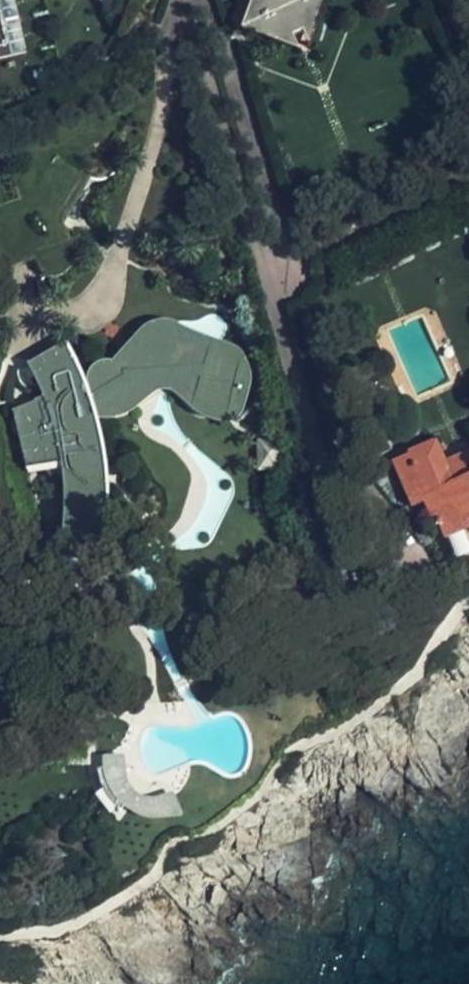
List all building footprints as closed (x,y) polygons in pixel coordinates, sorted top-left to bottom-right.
[(18,19),(14,0),(0,0),(0,23),(18,19)] [(327,0),(253,0),(241,28),(304,54),(327,0)] [(4,57),(26,52),(18,19),(0,23),(0,40),(4,57)] [(13,411),(26,467),(60,464),(63,498),(63,517),(65,517),(65,545),(104,547),(107,499),(104,463),(97,419),(112,418),(124,414),(155,393),(157,392),(164,390),(172,392),(207,423),(216,425),(227,421),(234,415),(238,401),(246,361),(243,352),(235,344),(210,339),(195,333),(173,323),(166,321),(150,322),(141,329),(112,359),(99,360),(91,365),(88,369),(85,384),(78,365),(65,342),(27,363),(35,377),(44,397),(13,411)] [(453,482),(444,460),(434,438),(407,450),(409,454),(393,460),(412,505),(423,500),(433,525),(438,523),(448,549),(453,556),(457,558),(468,555),(468,558),(468,475),(453,482)] [(444,460),(453,482),(468,475),(468,450),(444,460)] [(115,798),(128,809),(141,815),(156,818),(178,815),(181,811),(174,796),(160,796),(147,794),(135,785),(128,777),(121,755),(117,755),(102,756),(100,760),(102,773),(115,798)] [(307,782),(297,784),(299,793),(309,791),(307,782)]
